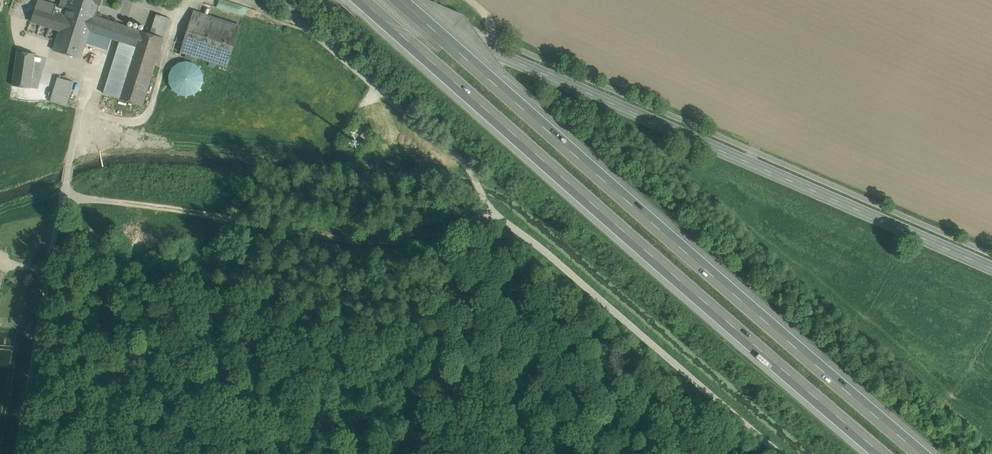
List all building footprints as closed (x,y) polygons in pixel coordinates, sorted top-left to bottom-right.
[(67,5),(66,8),(60,6),(60,7),(39,0),(30,0),(24,19),(60,30),(53,50),(81,58),(86,43),(90,31),(95,15),(95,13),(67,5)] [(67,5),(95,13),(98,4),(100,4),(101,0),(69,0),(67,5)] [(240,26),(194,11),(181,52),(227,67),(240,26)] [(170,18),(157,14),(151,34),(164,38),(170,18)] [(117,22),(95,15),(90,31),(111,38),(117,22)] [(139,30),(125,25),(120,41),(134,46),(139,30)] [(151,34),(139,30),(134,46),(118,98),(143,106),(164,38),(151,34)] [(111,38),(90,31),(86,43),(108,50),(111,38)] [(38,35),(20,33),(14,76),(32,79),(38,35)] [(120,41),(104,93),(118,98),(134,46),(120,41)] [(173,70),(169,75),(168,81),(169,87),(172,92),(177,96),(184,98),(190,97),(195,93),(199,88),(201,82),(200,76),(196,70),(191,67),(185,65),(179,66),(173,70)] [(32,79),(14,76),(13,85),(30,88),(32,79)] [(73,82),(57,77),(50,101),(66,105),(73,82)]
